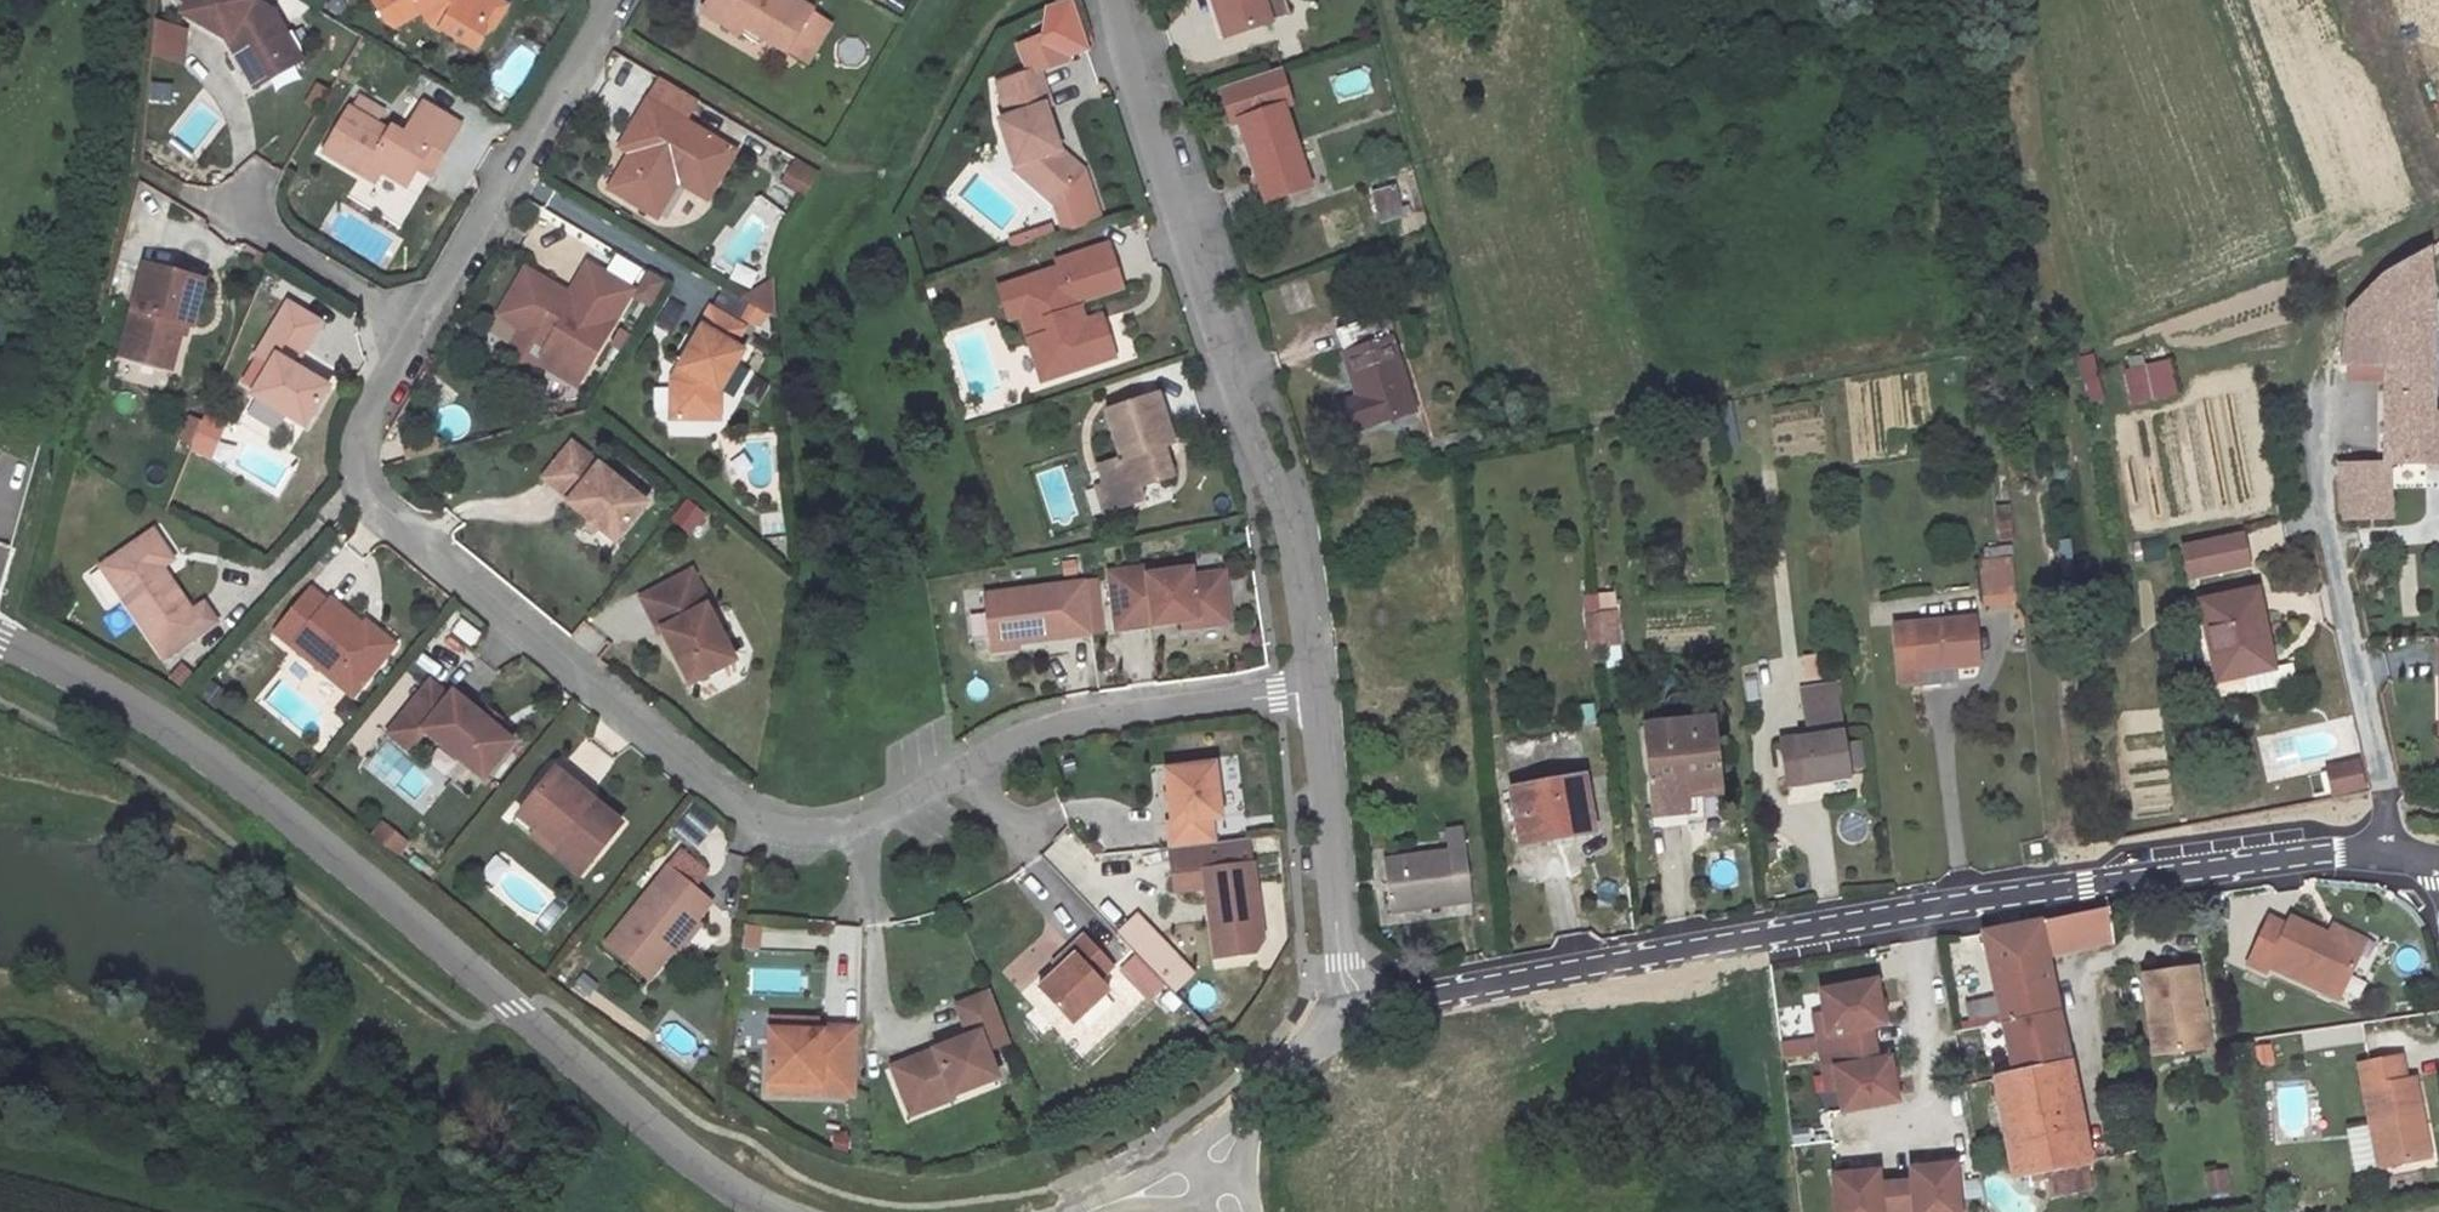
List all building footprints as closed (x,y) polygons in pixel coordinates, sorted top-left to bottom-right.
[(285,57),(276,41),(286,35),(273,11),(254,0),(191,0),(183,13),(229,40),(230,37),(239,42),(234,50),(249,77),(285,57)] [(385,22),(394,26),(423,10),(428,21),(474,48),(483,34),(482,25),(492,10),(476,0),(372,0),(385,22)] [(483,34),(491,30),(505,6),(495,0),(476,0),(492,10),(482,25),(483,34)] [(794,0),(709,0),(708,1),(730,14),(723,26),(739,35),(744,27),(787,52),(787,51),(811,12),(811,11),(794,0)] [(1225,39),(1269,24),(1268,21),(1287,15),(1282,0),(1212,0),(1225,39)] [(708,1),(701,13),(723,26),(730,14),(708,1)] [(829,23),(811,12),(787,51),(806,62),(829,23)] [(184,65),(187,30),(156,22),(153,55),(184,65)] [(1057,33),(1021,45),(1030,72),(997,83),(1008,117),(999,121),(1013,165),(1028,160),(1034,176),(1059,198),(1070,232),(1099,222),(1082,170),(1058,150),(1044,107),(1049,105),(1038,71),(1066,61),(1057,33)] [(301,60),(286,35),(276,41),(285,57),(249,77),(255,87),(301,60)] [(644,100),(650,74),(630,69),(624,95),(644,100)] [(1239,120),(1283,106),(1271,71),(1220,88),(1232,123),(1239,120)] [(697,100),(660,78),(626,136),(636,143),(630,154),(609,190),(648,213),(669,178),(678,183),(707,200),(735,152),(684,121),(697,100)] [(171,85),(151,83),(150,102),(169,104),(171,85)] [(384,110),(359,96),(352,110),(348,108),(323,151),(364,175),(370,165),(381,172),(406,187),(417,168),(429,148),(442,155),(460,125),(422,103),(400,139),(376,124),(384,110)] [(1304,99),(1283,106),(1292,133),(1313,126),(1304,99)] [(1266,200),(1309,186),(1292,133),(1283,106),(1239,120),(1266,200)] [(630,154),(636,143),(626,136),(619,148),(630,154)] [(429,148),(417,168),(430,175),(442,155),(429,148)] [(819,172),(796,158),(791,166),(782,183),(779,188),(803,202),(819,172)] [(1028,160),(1013,165),(1014,168),(1041,192),(1056,236),(1070,232),(1059,198),(1034,176),(1028,160)] [(370,165),(364,175),(375,182),(381,172),(370,165)] [(678,183),(669,178),(648,213),(657,218),(678,183)] [(1399,208),(1394,187),(1373,192),(1381,223),(1410,215),(1407,206),(1399,208)] [(571,273),(585,251),(571,242),(578,231),(546,211),(525,244),(571,273)] [(1059,269),(998,289),(1009,319),(1024,313),(1025,316),(1022,322),(1039,373),(1067,363),(1070,371),(1115,357),(1101,316),(1084,322),(1077,302),(1122,287),(1108,244),(1056,261),(1059,269)] [(2385,380),(2385,397),(2431,397),(2430,295),(2427,250),(2385,274),(2385,380)] [(526,269),(499,314),(528,331),(535,319),(556,331),(549,344),(538,361),(576,384),(632,290),(588,264),(567,299),(556,292),(554,286),(526,269)] [(191,325),(202,281),(145,266),(121,355),(153,363),(155,357),(171,362),(182,322),(191,325)] [(2342,364),(2348,379),(2385,380),(2385,274),(2349,311),(2342,364)] [(743,299),(776,318),(776,301),(775,279),(743,299)] [(253,395),(305,426),(328,388),(278,357),(286,344),(302,354),(321,323),(289,304),(256,357),(270,366),(253,395)] [(710,309),(699,327),(702,329),(679,368),(681,370),(675,380),(671,379),(670,418),(698,418),(698,409),(718,409),(719,392),(742,352),(733,346),(744,328),(710,309)] [(1414,411),(1393,347),(1399,345),(1389,314),(1337,332),(1360,400),(1337,407),(1346,434),(1414,411)] [(535,319),(528,331),(549,344),(556,331),(535,319)] [(171,362),(155,357),(153,363),(170,368),(171,362)] [(270,366),(256,357),(239,386),(253,395),(270,366)] [(2091,402),(2102,399),(2092,358),(2081,360),(2091,402)] [(2131,404),(2177,394),(2170,362),(2124,372),(2131,404)] [(1067,363),(1039,373),(1042,381),(1070,371),(1067,363)] [(1156,394),(1106,411),(1121,459),(1099,466),(1105,486),(1113,510),(1145,500),(1140,487),(1172,477),(1165,457),(1160,458),(1157,448),(1172,443),(1156,394)] [(2385,397),(2384,462),(2384,464),(2386,464),(2438,463),(2438,415),(2431,415),(2431,397),(2385,397)] [(718,409),(698,409),(698,418),(718,419),(718,409)] [(225,426),(205,418),(191,451),(211,459),(225,426)] [(572,443),(544,477),(571,499),(568,503),(587,519),(597,527),(615,541),(645,504),(572,443)] [(2384,462),(2338,464),(2343,520),(2390,519),(2386,464),(2384,464),(2384,462)] [(1105,486),(1096,489),(1104,513),(1113,510),(1105,486)] [(688,538),(706,517),(685,500),(668,520),(688,538)] [(593,531),(597,527),(587,519),(583,523),(593,531)] [(153,532),(142,540),(161,567),(172,559),(153,532)] [(2241,534),(2194,544),(2200,574),(2248,564),(2241,534)] [(2138,542),(2142,563),(2164,559),(2160,539),(2138,542)] [(161,567),(142,540),(102,567),(165,657),(215,622),(203,605),(192,613),(161,567)] [(2070,541),(2056,541),(2058,576),(2072,575),(2070,541)] [(2194,544),(2182,547),(2189,577),(2200,574),(2194,544)] [(2000,559),(1980,561),(1985,606),(2014,603),(2009,546),(1999,547),(2000,559)] [(2413,556),(2398,556),(2401,616),(2416,616),(2413,556)] [(1148,575),(1191,569),(1190,562),(1147,568),(1148,575)] [(1197,627),(1229,623),(1223,572),(1191,577),(1191,569),(1148,575),(1147,568),(1109,573),(1116,630),(1184,622),(1196,620),(1197,627)] [(82,576),(103,610),(114,603),(94,569),(82,576)] [(660,633),(663,631),(690,684),(734,660),(707,608),(709,606),(691,572),(642,598),(660,633)] [(1085,583),(984,596),(991,646),(1092,633),(1085,583)] [(2256,589),(2199,601),(2217,682),(2244,676),(2248,692),(2277,686),(2256,589)] [(328,603),(311,590),(275,633),(353,696),(386,656),(358,633),(364,627),(363,626),(331,600),(328,603)] [(1619,643),(1616,613),(1600,614),(1603,645),(1619,643)] [(1603,645),(1600,614),(1585,616),(1588,646),(1603,645)] [(470,648),(479,632),(455,619),(446,635),(470,648)] [(1184,622),(1185,629),(1197,627),(1196,620),(1184,622)] [(1974,620),(1894,627),(1899,683),(1918,681),(1917,669),(1979,663),(1974,620)] [(394,646),(366,622),(363,626),(364,627),(358,633),(386,656),(394,646)] [(2054,624),(2046,625),(2049,651),(2057,650),(2054,624)] [(1605,666),(1621,664),(1619,643),(1603,645),(1605,666)] [(180,666),(170,677),(181,687),(191,676),(180,666)] [(480,716),(453,694),(449,698),(429,682),(389,732),(410,749),(425,730),(483,778),(512,742),(494,728),(480,716)] [(1848,776),(1834,688),(1801,693),(1807,732),(1793,734),(1794,740),(1780,743),(1787,786),(1848,776)] [(486,709),(480,716),(494,728),(501,720),(486,709)] [(1721,789),(1715,718),(1642,725),(1651,809),(1689,806),(1688,792),(1721,789)] [(2362,787),(2357,763),(2342,766),(2345,778),(2330,782),(2333,794),(2362,787)] [(1167,823),(1171,848),(1213,843),(1210,818),(1220,817),(1214,764),(1165,770),(1172,822),(1167,823)] [(2345,778),(2342,766),(2327,770),(2330,782),(2345,778)] [(554,770),(518,816),(535,830),(584,869),(621,824),(554,770)] [(1591,822),(1583,778),(1512,791),(1521,844),(1559,837),(1560,828),(1591,822)] [(1689,806),(1651,809),(1652,818),(1690,815),(1689,806)] [(685,809),(668,834),(694,852),(711,827),(685,809)] [(1593,831),(1591,822),(1560,828),(1559,837),(1593,831)] [(368,842),(402,854),(408,836),(374,824),(368,842)] [(1472,902),(1462,829),(1446,831),(1449,851),(1384,860),(1391,913),(1472,902)] [(584,869),(535,830),(530,837),(578,876),(584,869)] [(1217,957),(1253,952),(1261,939),(1247,839),(1213,843),(1171,848),(1169,848),(1174,891),(1207,886),(1217,957)] [(2042,855),(2041,845),(2031,846),(2031,856),(2042,855)] [(668,868),(606,944),(648,978),(672,949),(684,934),(684,925),(691,917),(706,898),(668,868)] [(2108,908),(2071,915),(2078,949),(2113,941),(2108,908)] [(1138,912),(1117,932),(1138,954),(1166,984),(1174,992),(1195,973),(1138,912)] [(2071,915),(2040,922),(2047,956),(2078,949),(2071,915)] [(684,934),(672,949),(676,953),(700,924),(691,917),(684,925),(684,934)] [(2360,950),(2327,935),(2290,917),(2286,925),(2268,917),(2246,963),(2265,972),(2268,967),(2338,999),(2360,950)] [(2047,956),(2040,922),(1983,934),(2013,1074),(1994,1079),(2005,1134),(2009,1134),(2017,1177),(2031,1174),(2044,1172),(2085,1164),(2088,1164),(2047,956)] [(756,951),(759,928),(741,926),(738,949),(756,951)] [(2331,927),(2327,935),(2360,950),(2364,942),(2331,927)] [(1084,935),(1069,949),(1074,955),(1058,970),(1038,989),(1072,1024),(1109,990),(1099,979),(1113,966),(1084,935)] [(1069,949),(1053,965),(1058,970),(1074,955),(1069,949)] [(1166,984),(1138,954),(1122,968),(1150,999),(1166,984)] [(2195,968),(2143,975),(2154,1055),(2201,1048),(2196,1012),(2202,1011),(2195,968)] [(1875,982),(1821,992),(1825,1011),(1829,1033),(1817,1035),(1820,1054),(1874,1044),(1871,1026),(1883,1024),(1875,982)] [(1187,996),(1200,1014),(1218,1001),(1205,983),(1187,996)] [(1009,1042),(990,992),(957,1006),(969,1037),(892,1067),(901,1091),(916,1098),(948,1085),(952,1096),(997,1078),(987,1051),(1009,1042)] [(1825,1011),(1813,1014),(1817,1035),(1829,1033),(1825,1011)] [(2202,1011),(2196,1012),(2201,1048),(2207,1047),(2202,1011)] [(817,1020),(771,1018),(770,1030),(815,1031),(815,1026),(816,1026),(817,1020)] [(770,1030),(768,1094),(814,1095),(814,1083),(856,1085),(858,1027),(816,1026),(815,1026),(815,1031),(770,1030)] [(1874,1044),(1820,1054),(1823,1072),(1836,1070),(1839,1091),(1843,1111),(1896,1101),(1889,1059),(1877,1061),(1874,1044)] [(2378,1167),(2378,1169),(2422,1160),(2415,1123),(2422,1122),(2414,1079),(2404,1081),(2400,1057),(2358,1065),(2370,1126),(2378,1167)] [(1823,1072),(1827,1093),(1839,1091),(1836,1070),(1823,1072)] [(814,1083),(814,1095),(856,1097),(856,1085),(814,1083)] [(901,1091),(910,1113),(952,1096),(948,1085),(916,1098),(901,1091)] [(2422,1122),(2415,1123),(2422,1160),(2429,1159),(2422,1122)] [(2370,1126),(2347,1130),(2355,1172),(2378,1167),(2370,1126)] [(1124,1147),(1105,1156),(1109,1165),(1128,1155),(1124,1147)] [(2090,1189),(2085,1164),(2044,1172),(2045,1180),(2048,1196),(2090,1189)] [(1898,1211),(1959,1211),(1954,1165),(1911,1169),(1913,1182),(1895,1183),(1898,1211)] [(2044,1172),(2031,1174),(2033,1183),(2045,1180),(2044,1172)] [(2217,1172),(2206,1174),(2210,1195),(2229,1192),(2226,1177),(2218,1178),(2217,1172)] [(1895,1183),(1878,1185),(1876,1173),(1834,1177),(1837,1211),(1898,1211),(1895,1183)]
